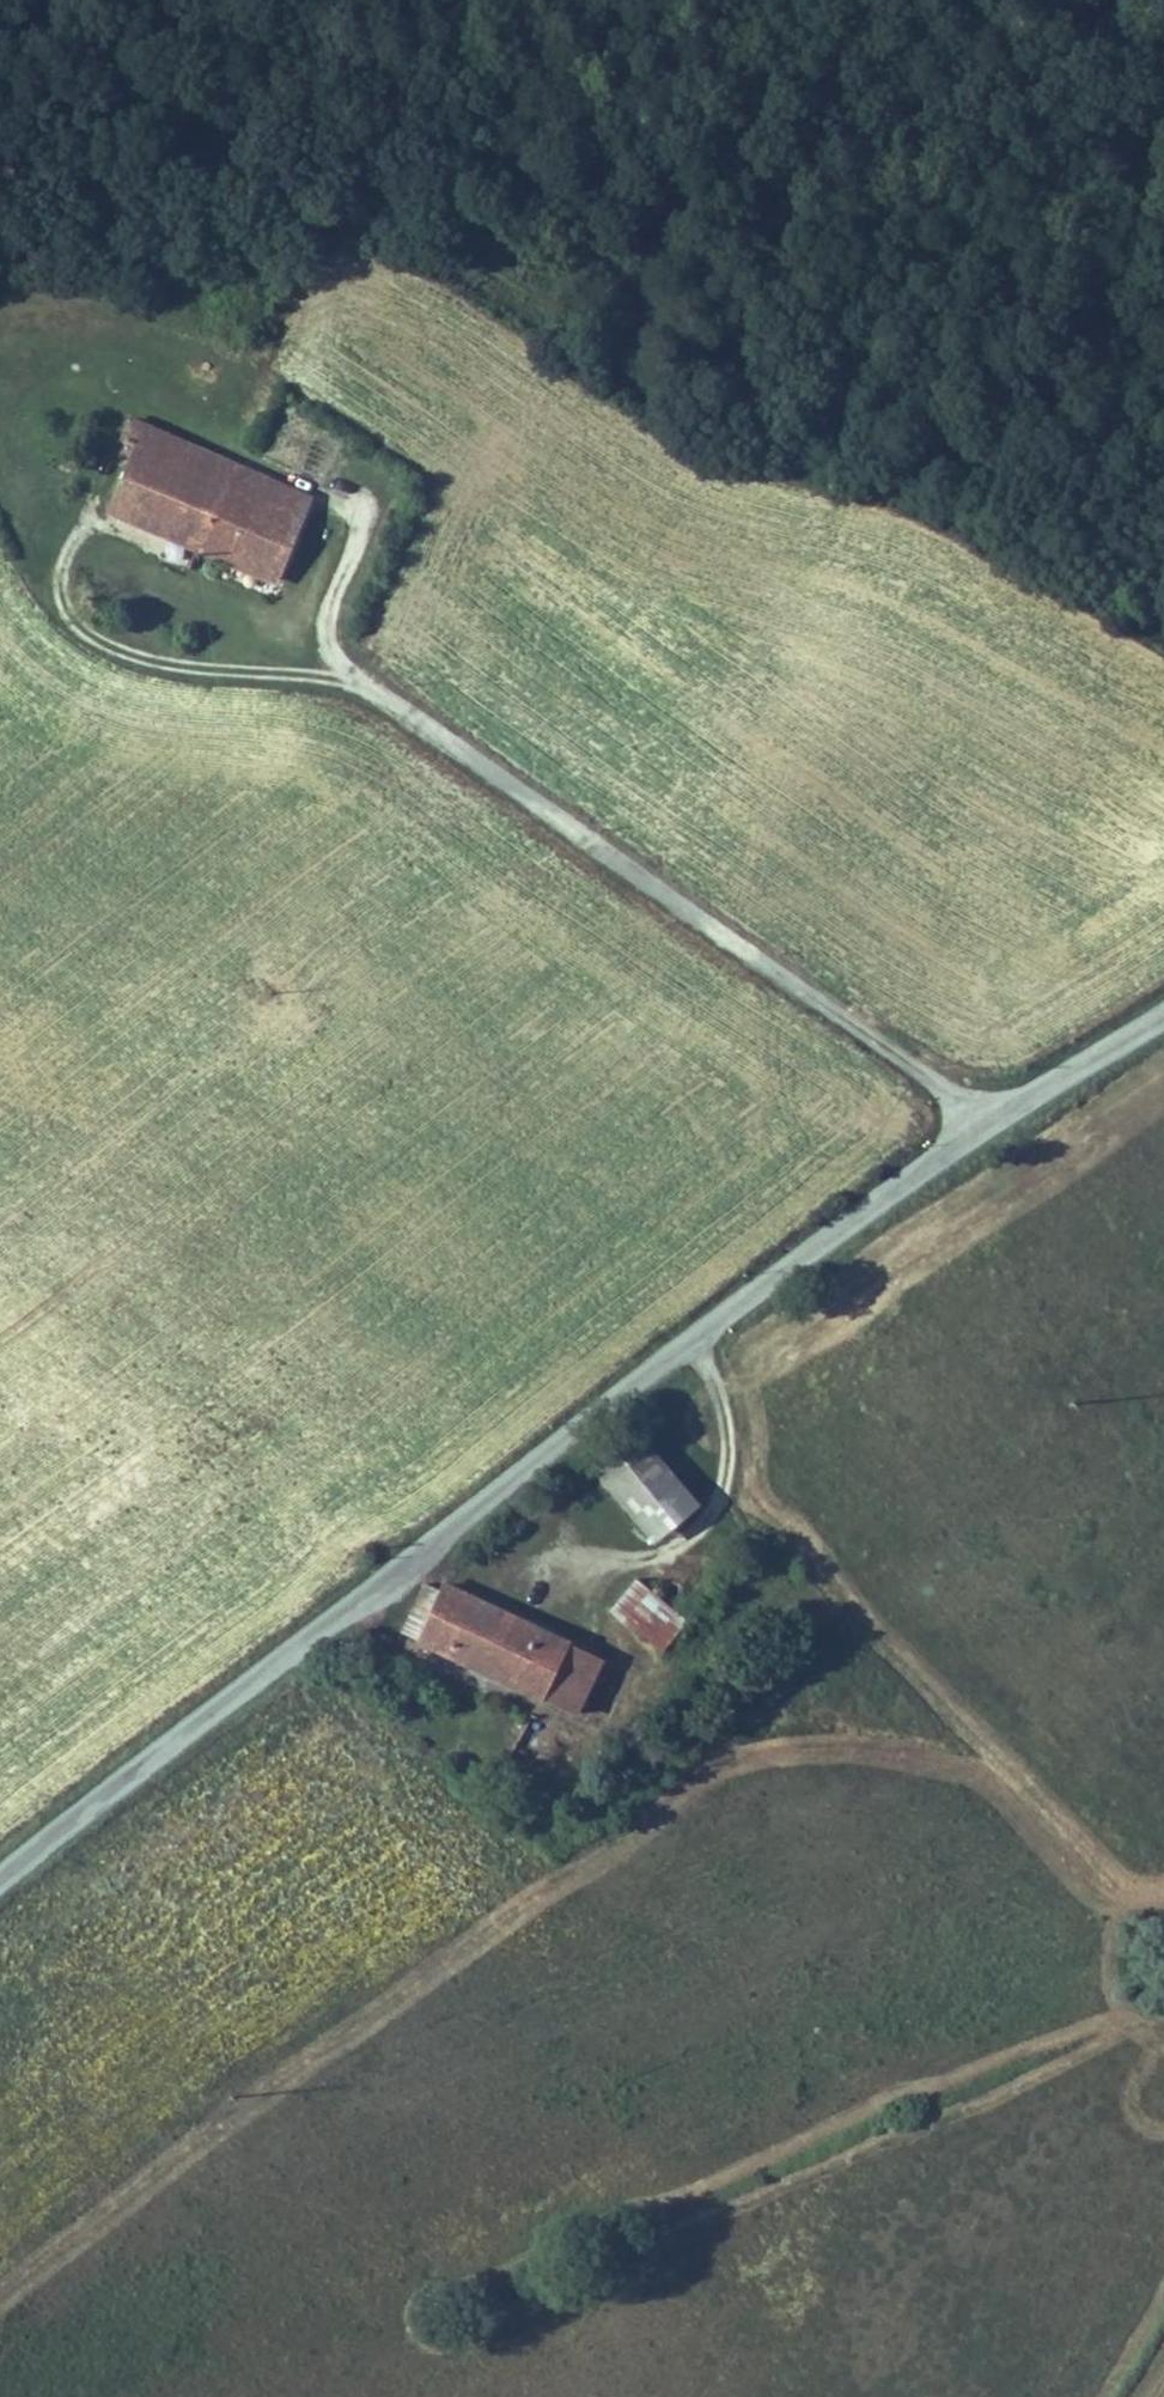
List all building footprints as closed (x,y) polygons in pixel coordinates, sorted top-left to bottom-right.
[(88,469),(114,479),(135,427),(108,417),(88,469)] [(266,542),(287,487),(135,427),(114,479),(100,515),(213,559),(226,526),(266,542)] [(226,526),(213,559),(285,588),(320,500),(287,487),(266,542),(226,526)] [(695,1507),(634,1436),(595,1470),(655,1541),(695,1507)] [(683,1621),(634,1581),(611,1610),(660,1650),(683,1621)] [(445,1597),(421,1585),(398,1631),(609,1735),(637,1679),(450,1587),(445,1597)]
